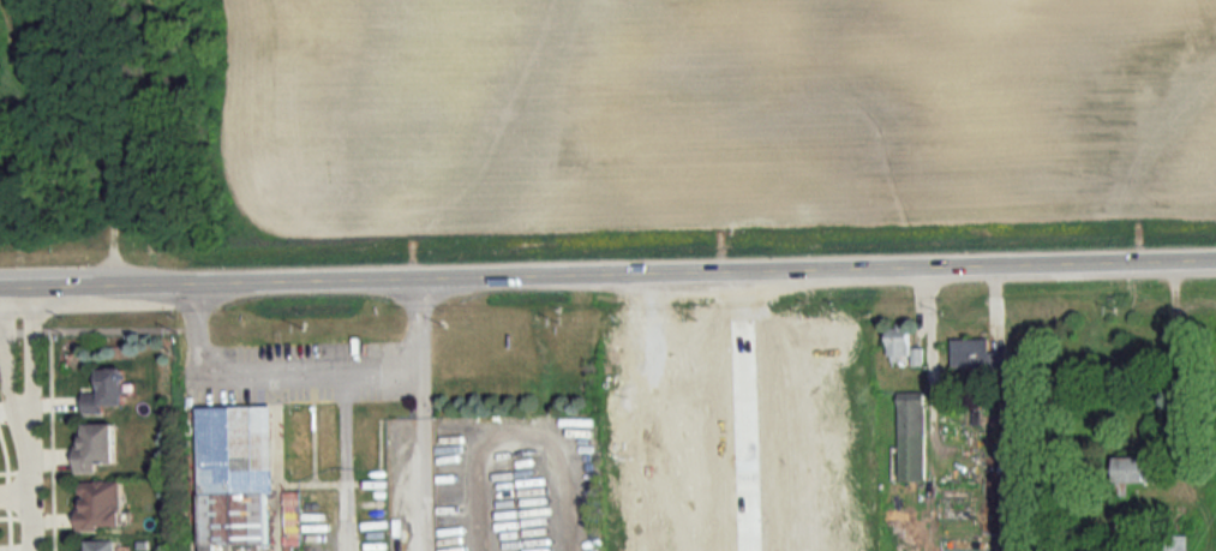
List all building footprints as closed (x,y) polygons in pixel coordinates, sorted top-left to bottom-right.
[(922,348),(909,348),(909,324),(888,324),(888,365),(922,365),(922,348)] [(989,338),(951,338),(951,373),(1007,373),(1007,352),(989,352),(989,338)] [(104,414),(104,406),(123,406),(123,367),(99,367),(99,392),(84,392),(84,414),(104,414)] [(924,482),(924,393),(897,393),(898,482),(924,482)] [(265,491),(274,491),(272,405),(196,405),(197,492),(202,492),(203,544),(266,543),(265,491)] [(79,470),(115,469),(115,422),(78,423),(79,470)] [(1160,483),(1160,457),(1114,457),(1114,496),(1127,496),(1127,483),(1160,483)] [(122,481),(79,481),(79,531),(122,531),(122,481)] [(1187,536),(1160,536),(1160,550),(1187,550),(1187,536)] [(81,541),(81,550),(118,550),(118,541),(81,541)]
